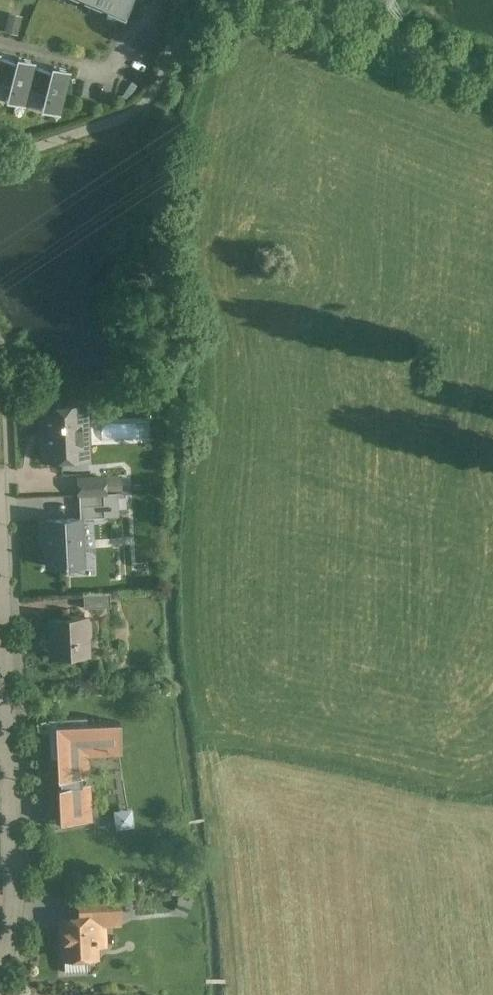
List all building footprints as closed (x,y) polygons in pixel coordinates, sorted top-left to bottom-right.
[(109,11),(112,6),(127,12),(132,0),(82,0),(109,11)] [(36,61),(16,56),(15,62),(9,84),(5,100),(25,105),(29,89),(34,66),(36,61)] [(0,58),(0,82),(9,84),(15,62),(0,58)] [(50,70),(46,87),(44,93),(40,109),(59,114),(71,70),(51,65),(50,70)] [(50,70),(34,66),(29,89),(44,93),(46,87),(50,70)] [(85,406),(41,408),(43,459),(81,457),(79,425),(85,425),(85,406)] [(104,477),(78,478),(79,494),(105,493),(104,477)] [(81,518),(46,520),(48,566),(83,564),(81,518)] [(110,593),(83,594),(84,608),(111,607),(110,593)] [(86,618),(51,619),(52,656),(69,655),(73,659),(84,659),(87,655),(87,639),(90,634),(90,624),(86,620),(86,618)] [(87,718),(49,720),(51,757),(57,757),(58,781),(60,780),(61,788),(82,786),(81,778),(90,776),(89,756),(122,754),(120,722),(87,724),(87,718)] [(61,788),(58,789),(60,823),(92,821),(91,785),(82,786),(61,788)] [(115,810),(119,829),(137,826),(134,806),(115,810)] [(120,893),(92,894),(92,917),(104,916),(104,917),(121,917),(120,893)] [(92,917),(62,918),(64,958),(96,957),(95,946),(105,945),(104,917),(104,916),(92,917)]
